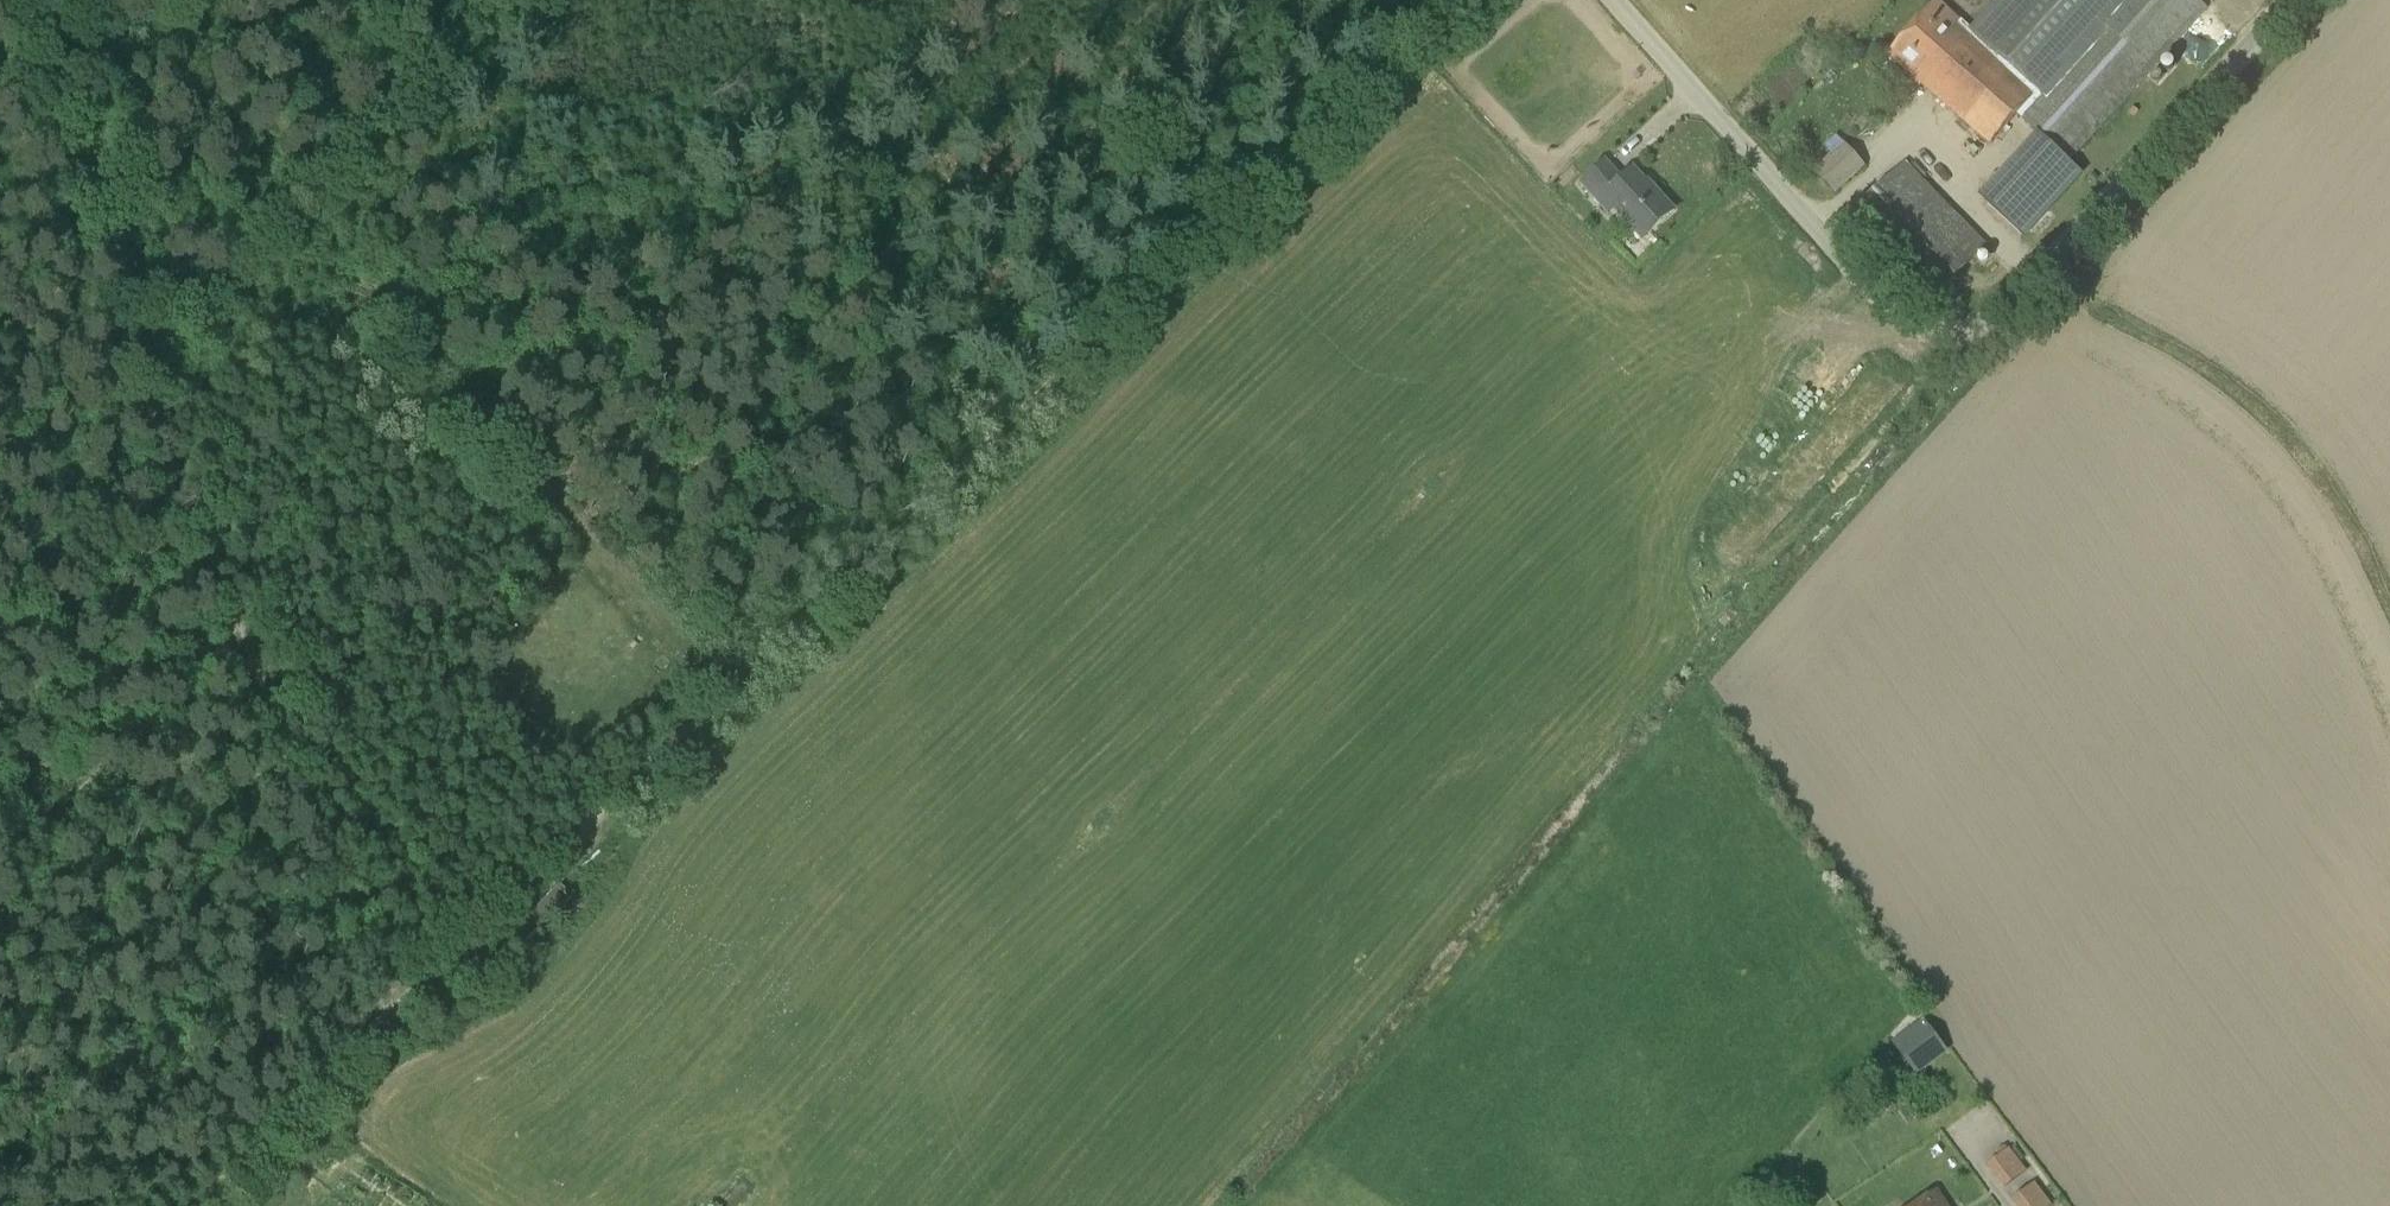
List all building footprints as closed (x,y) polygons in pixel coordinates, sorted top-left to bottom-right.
[(2035,93),(1971,32),(1936,0),(1935,0),(1888,53),(1990,143),(2017,114),(2035,93)] [(2017,114),(2068,160),(2205,9),(2196,0),(2000,0),(1971,32),(2035,93),(2017,114)] [(2013,234),(2073,168),(2046,143),(1986,210),(2013,234)] [(1836,192),(1864,167),(1846,145),(1817,170),(1836,192)] [(1622,180),(1605,161),(1582,182),(1607,210),(1612,205),(1643,239),(1675,210),(1655,188),(1653,190),(1634,169),(1622,180)] [(1926,305),(1985,247),(1906,165),(1846,222),(1926,305)] [(543,933),(574,898),(558,883),(531,914),(539,921),(534,926),(543,933)] [(1917,1077),(1949,1052),(1922,1018),(1890,1043),(1917,1077)] [(2027,1172),(2009,1149),(1987,1165),(2005,1189),(2027,1172)] [(2035,1182),(2013,1199),(2018,1205),(2053,1205),(2035,1182)] [(1936,1190),(1913,1205),(1947,1205),(1936,1190)]
